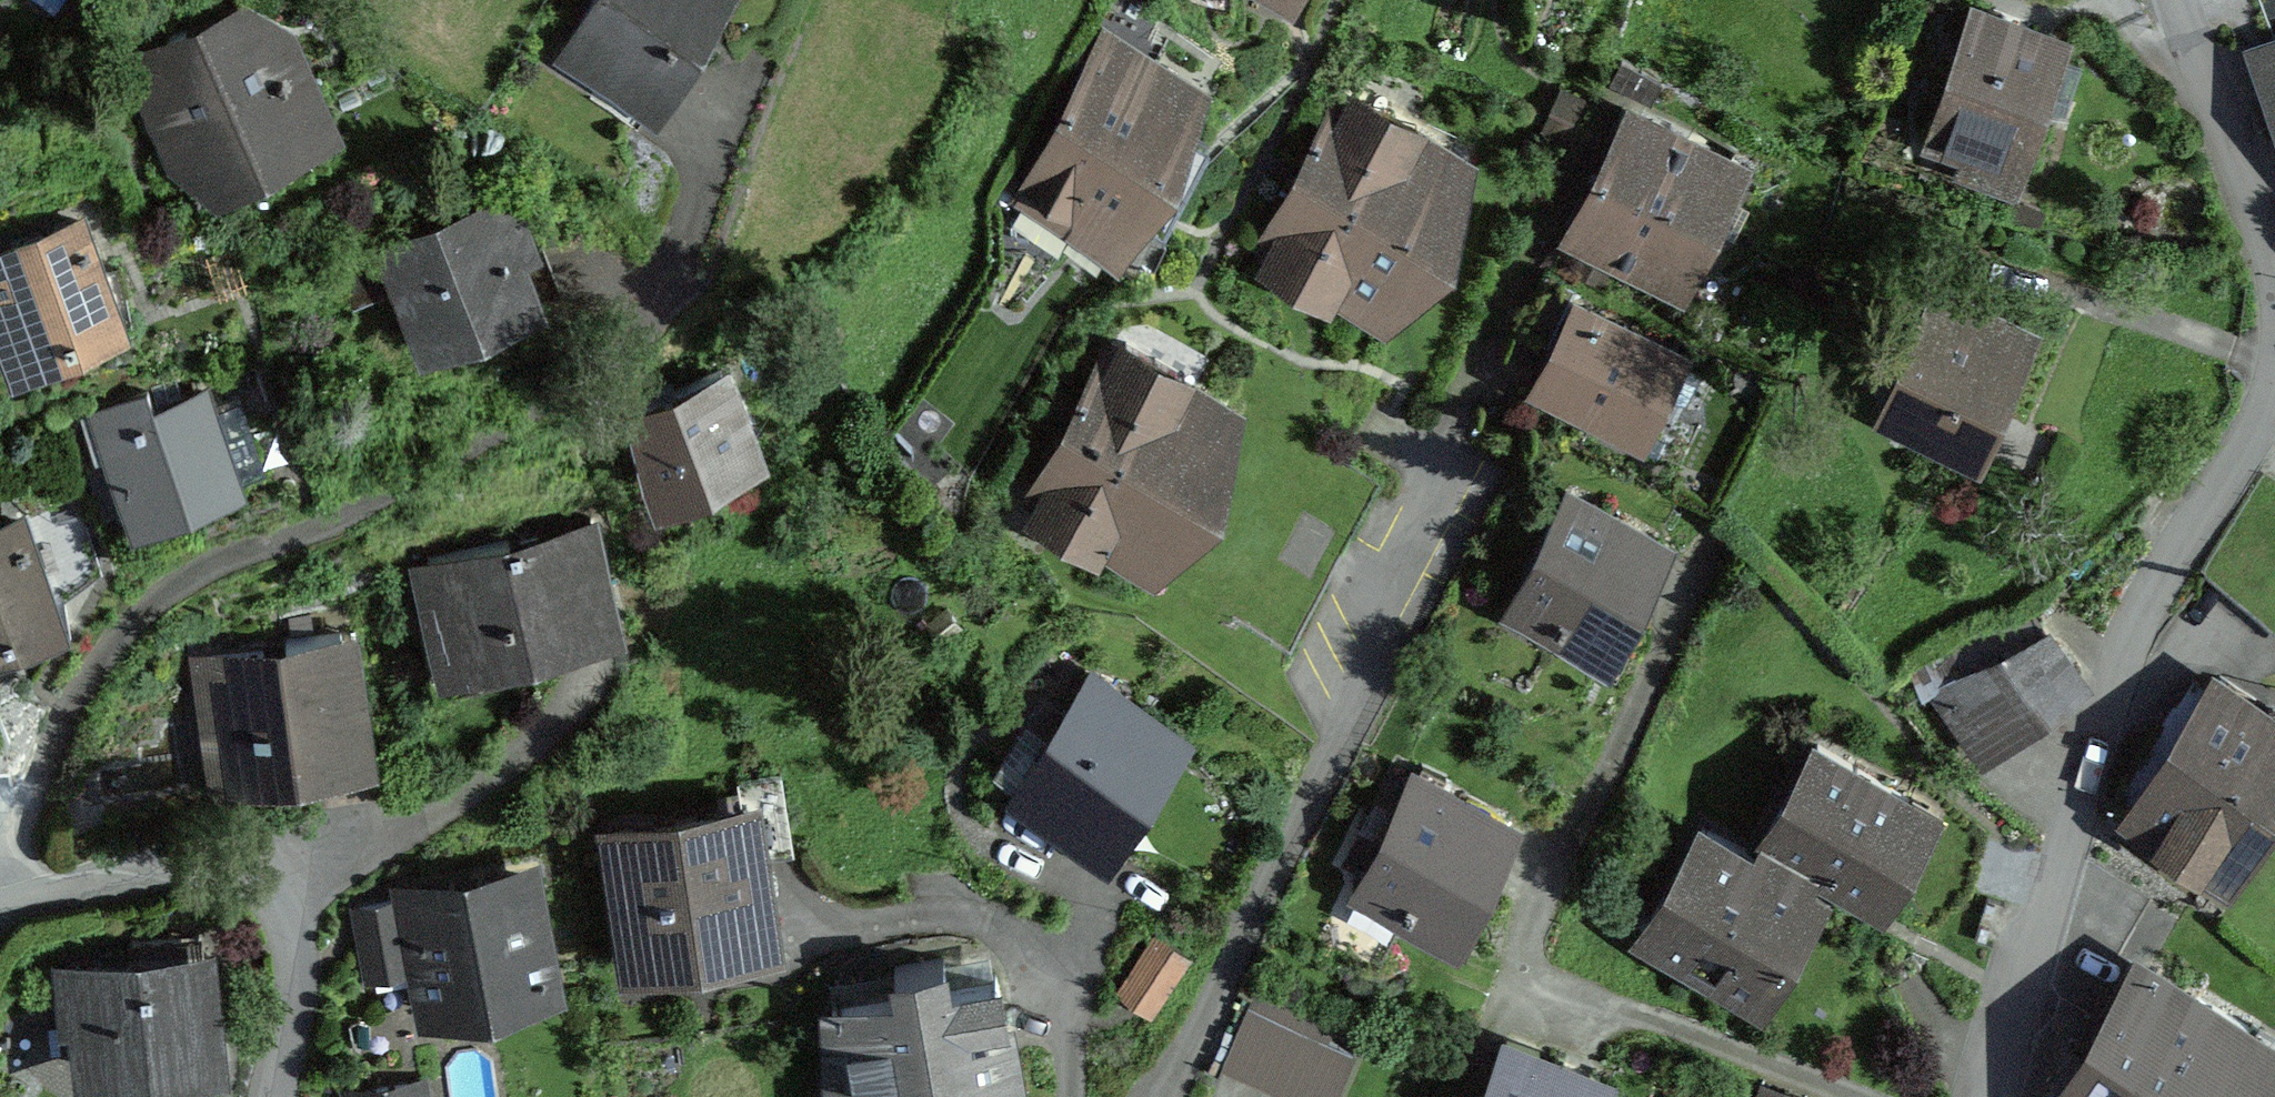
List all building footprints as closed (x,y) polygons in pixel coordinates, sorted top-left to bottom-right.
[(339,134),(292,26),(249,0),(237,0),(114,54),(180,204),(339,134)] [(716,0),(575,0),(543,53),(645,115),(716,0)] [(2068,18),(2008,0),(1959,0),(1922,121),(1940,126),(1934,144),(1953,150),(1947,167),(2015,188),(2068,18)] [(1104,12),(1056,100),(1163,158),(1211,70),(1104,12)] [(2241,46),(2274,131),(2274,32),(2241,46)] [(1661,67),(1618,46),(1601,80),(1619,89),(1586,155),(1714,218),(1750,148),(1646,96),(1661,67)] [(1444,250),(1472,139),(1343,73),(1333,92),(1323,87),(1250,228),(1262,234),(1252,253),(1379,319),(1444,250)] [(1056,100),(1008,188),(1114,246),(1163,158),(1056,100)] [(1586,155),(1551,225),(1679,289),(1714,218),(1586,155)] [(541,232),(510,161),(365,225),(418,343),(551,284),(530,237),(541,232)] [(68,203),(0,232),(0,369),(118,317),(68,203)] [(2040,325),(1932,277),(1869,418),(1976,466),(2040,325)] [(1687,343),(1567,284),(1517,384),(1637,443),(1687,343)] [(1214,501),(1242,390),(1113,324),(1103,343),(1093,338),(1020,478),(1032,485),(1022,504),(1149,570),(1214,501)] [(759,432),(719,347),(619,393),(636,458),(648,484),(759,432)] [(241,476),(199,379),(144,402),(136,384),(76,410),(125,525),(241,476)] [(1605,670),(1672,539),(1562,483),(1495,613),(1605,670)] [(622,628),(591,503),(402,550),(433,675),(622,628)] [(16,504),(0,511),(0,646),(65,619),(16,504)] [(1980,765),(2091,684),(2047,625),(2043,627),(2030,605),(1897,670),(1921,716),(1937,707),(1980,765)] [(387,754),(362,618),(190,649),(215,785),(387,754)] [(1084,659),(1040,726),(1021,714),(987,765),(1007,777),(996,793),(1100,862),(1189,729),(1084,659)] [(2212,666),(2110,823),(2225,897),(2274,818),(2274,706),(2212,666)] [(1946,795),(1812,721),(1751,832),(1697,803),(1627,930),(1762,1004),(1832,878),(1884,907),(1946,795)] [(1344,918),(1383,937),(1391,922),(1452,952),(1517,821),(1407,766),(1343,896),(1352,901),(1344,918)] [(782,949),(758,791),(591,816),(614,974),(782,949)] [(389,875),(392,890),(351,898),(365,968),(408,960),(419,1015),(571,984),(543,844),(389,875)] [(222,1057),(205,929),(43,950),(52,1018),(61,1017),(69,1077),(222,1057)] [(1186,955),(1157,936),(1120,991),(1149,1011),(1186,955)] [(2274,1064),(2274,1019),(2134,937),(2039,1096),(2255,1096),(2274,1064)] [(940,972),(936,952),(876,962),(879,980),(801,993),(819,1096),(897,1096),(1020,1077),(1001,962),(940,972)] [(1355,1050),(1248,1005),(1220,1066),(1293,1096),(1335,1096),(1355,1050)] [(1614,1072),(1498,1028),(1472,1096),(1604,1096),(1614,1072)] [(428,1070),(341,1081),(343,1096),(432,1096),(428,1070)] [(1747,1089),(1744,1096),(1771,1096),(1747,1089)]
